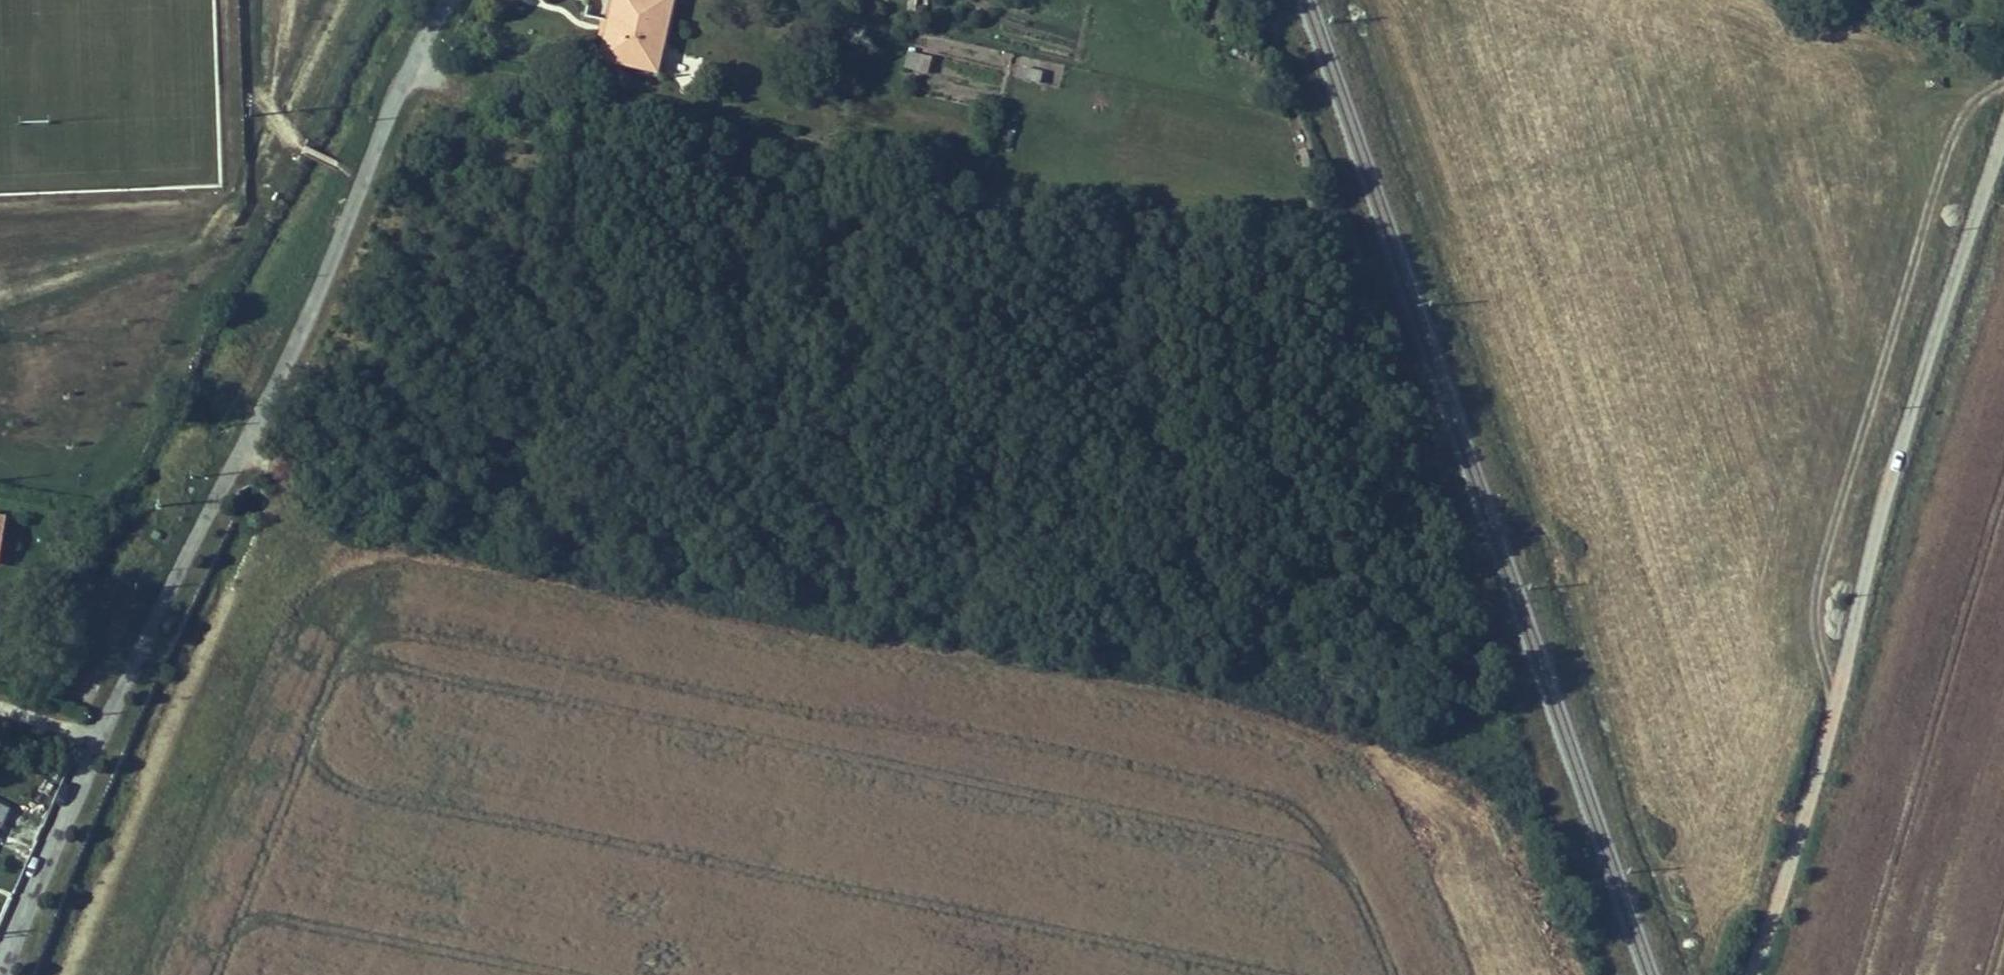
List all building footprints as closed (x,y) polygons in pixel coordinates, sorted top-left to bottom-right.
[(598,59),(658,72),(674,0),(611,0),(598,59)] [(907,50),(903,68),(927,73),(931,55),(907,50)] [(242,490),(259,480),(259,479),(242,489),(242,490)]
